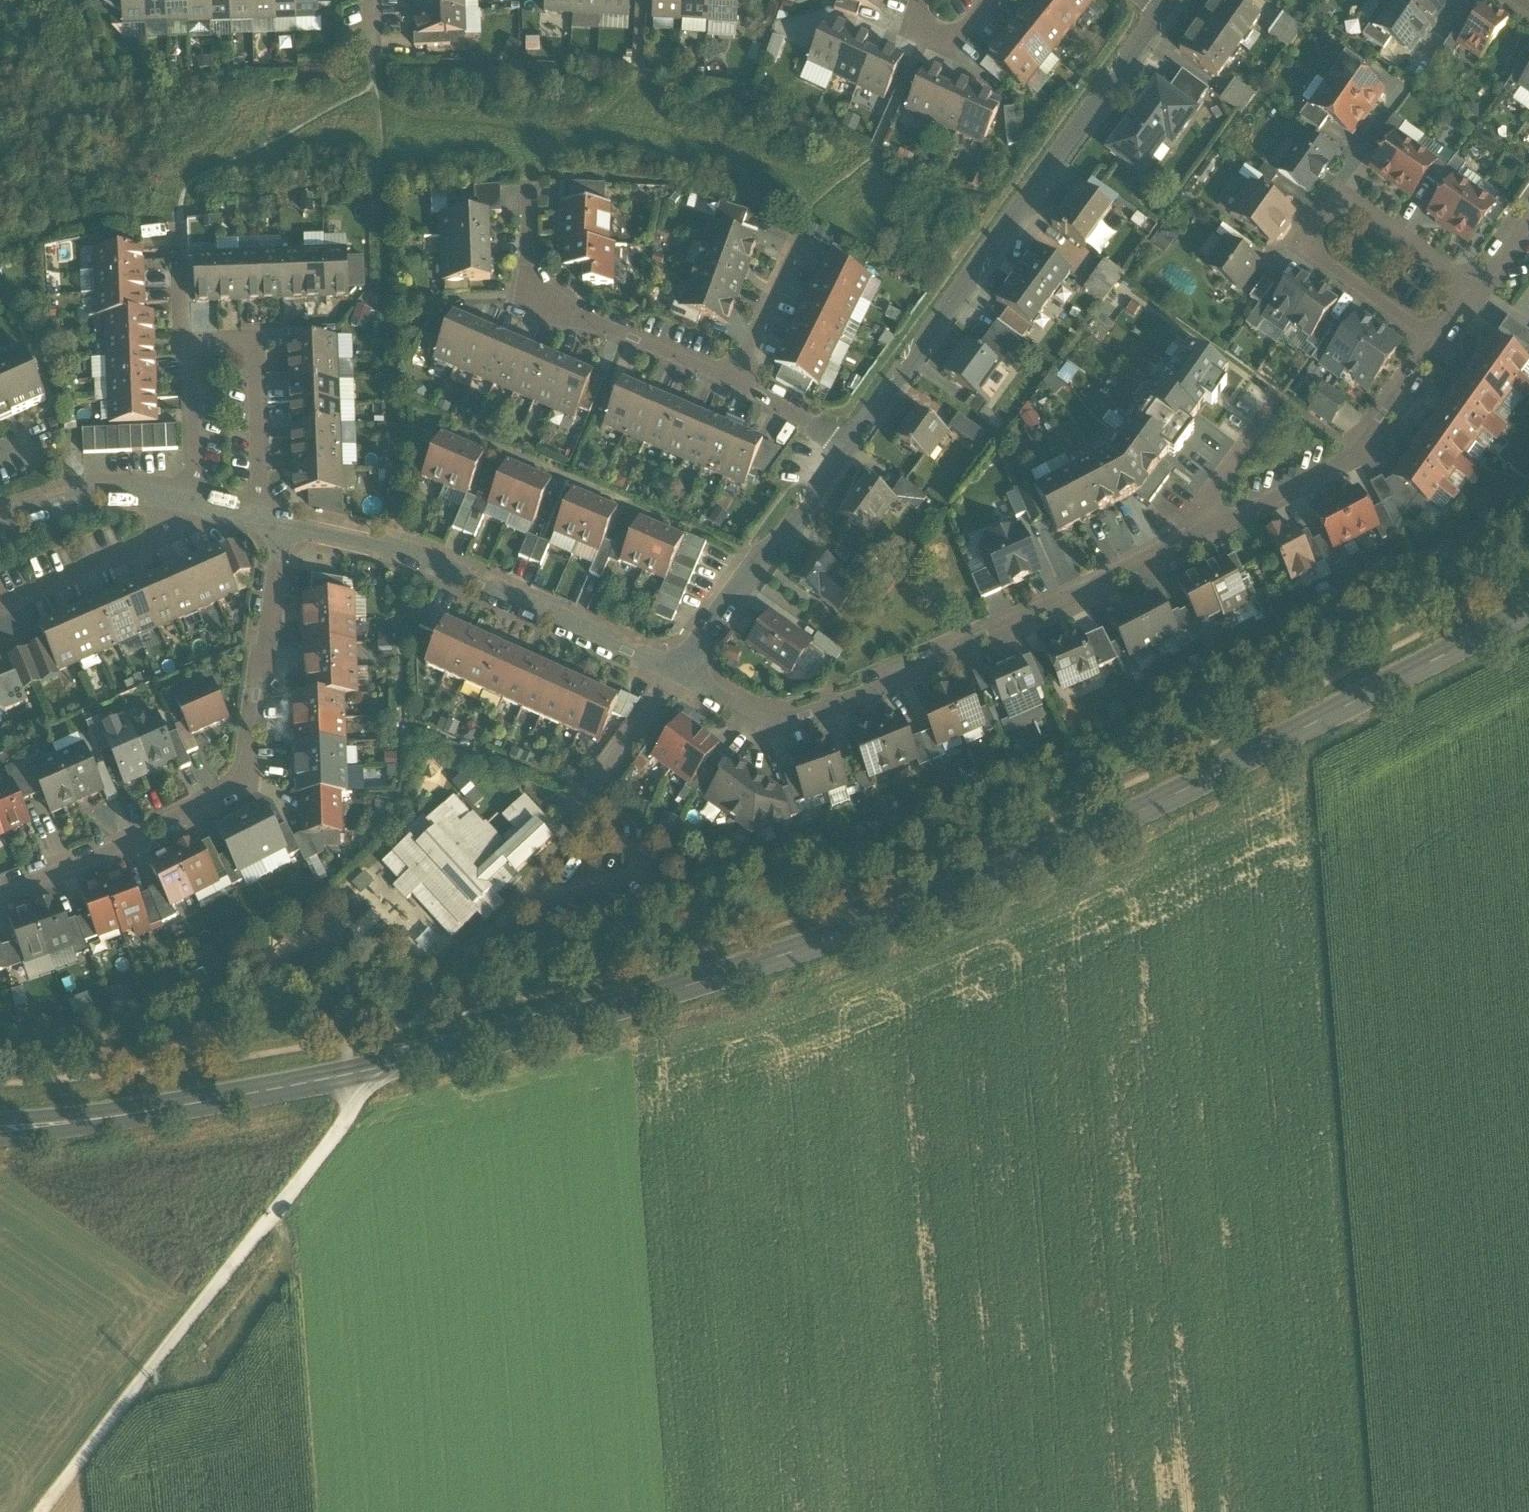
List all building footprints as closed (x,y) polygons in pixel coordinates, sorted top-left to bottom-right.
[(122,0),(106,0),(104,4),(120,16),(123,16),(122,0)] [(144,0),(122,0),(123,16),(123,25),(145,24),(144,0)] [(145,24),(167,24),(166,0),(144,0),(145,24)] [(167,24),(188,23),(188,0),(166,0),(167,24)] [(188,23),(210,22),(209,0),(188,0),(188,23)] [(210,22),(232,21),(231,0),(209,0),(210,22)] [(232,21),(253,20),(252,0),(231,0),(232,21)] [(253,20),(275,19),(274,0),(252,0),(253,20)] [(275,19),(296,19),(296,0),(274,0),(275,19)] [(296,19),(319,18),(318,0),(296,0),(296,19)] [(464,0),(416,0),(417,13),(464,11),(464,0)] [(478,0),(464,0),(464,11),(478,11),(478,0)] [(572,13),(573,0),(545,0),(544,11),(572,13)] [(600,15),(601,0),(573,0),(572,13),(600,15)] [(600,15),(628,16),(629,0),(601,0),(600,15)] [(680,19),(682,1),(670,0),(653,0),(652,18),(654,18),(674,19),(680,19)] [(708,21),(709,2),(709,0),(693,0),(693,2),(682,1),(680,19),(683,20),(706,21),(708,21)] [(709,2),(708,21),(736,23),(738,0),(721,0),(721,3),(709,2)] [(857,17),(860,6),(843,0),(837,0),(834,10),(857,17)] [(883,0),(843,0),(860,6),(879,12),(883,0)] [(1028,6),(1065,36),(1078,19),(1055,0),(1033,0),(1028,6)] [(1078,19),(1092,2),(1090,0),(1055,0),(1078,19)] [(1203,22),(1239,48),(1240,46),(1251,31),(1258,21),(1230,0),(1219,0),(1203,22)] [(1428,27),(1392,1),(1390,0),(1388,0),(1370,25),(1391,40),(1409,53),(1428,27)] [(1392,1),(1428,27),(1443,6),(1435,0),(1393,0),(1392,1)] [(1336,13),(1323,4),(1315,15),(1327,24),(1336,13)] [(1028,6),(1014,23),(1051,53),(1065,36),(1028,6)] [(1460,46),(1480,60),(1507,21),(1487,7),(1470,31),(1459,45),(1460,46)] [(465,33),(464,11),(417,13),(418,34),(418,35),(450,34),(465,33)] [(480,11),(478,11),(464,11),(465,33),(465,35),(481,34),(480,11)] [(600,15),(572,13),(572,28),(599,29),(599,28),(600,15)] [(1267,31),(1290,48),(1303,31),(1280,14),(1267,31)] [(600,15),(599,28),(627,30),(628,16),(600,15)] [(296,19),(297,33),(319,32),(319,18),(296,19)] [(674,19),(654,18),(653,29),(673,31),(674,19)] [(275,34),(275,19),(253,20),(254,35),(275,34)] [(297,33),(296,19),(275,19),(275,34),(297,33)] [(254,35),(253,20),(232,21),(232,36),(254,35)] [(706,21),(683,20),(682,32),(705,34),(706,21)] [(232,36),(232,21),(210,22),(211,36),(232,36)] [(736,23),(708,21),(707,36),(735,37),(736,23)] [(211,36),(210,22),(188,23),(189,37),(211,36)] [(1217,78),(1239,48),(1203,22),(1181,52),(1217,78)] [(189,37),(188,23),(167,24),(167,38),(189,37)] [(1014,23),(1001,39),(1037,69),(1051,53),(1014,23)] [(146,39),(145,24),(123,25),(123,40),(146,39)] [(167,38),(167,24),(145,24),(146,39),(167,38)] [(1443,48),(1453,56),(1460,46),(1459,45),(1470,31),(1460,24),(1443,48)] [(833,75),(853,32),(837,25),(835,31),(826,51),(815,46),(807,63),(833,75)] [(1362,36),(1383,51),(1391,40),(1370,25),(1362,36)] [(815,46),(826,51),(835,31),(824,26),(815,46)] [(1251,31),(1240,46),(1248,52),(1259,37),(1251,31)] [(868,39),(853,32),(833,75),(858,86),(866,70),(855,65),(865,44),(865,45),(868,39)] [(414,34),(414,46),(450,45),(450,34),(418,35),(418,34),(414,34)] [(784,39),(773,35),(767,53),(779,57),(784,39)] [(540,37),(525,37),(526,51),(540,50),(540,37)] [(522,44),(510,39),(504,50),(516,56),(522,44)] [(1025,85),(1037,69),(1001,39),(986,57),(1005,72),(1023,87),(1025,85)] [(866,70),(875,50),(865,45),(865,44),(855,65),(866,70)] [(876,74),(866,70),(858,86),(884,98),(904,55),(888,48),(885,54),(886,54),(876,74)] [(885,54),(875,50),(866,70),(876,74),(886,54),(885,54)] [(1060,60),(1051,53),(1037,69),(1047,77),(1060,60)] [(1342,65),(1358,77),(1365,67),(1345,53),(1338,64),(1341,66),(1342,65)] [(985,71),(998,81),(1005,72),(986,57),(979,66),(985,71)] [(1513,99),(1521,88),(1520,87),(1528,75),(1528,66),(1523,62),(1502,91),(1513,99)] [(833,75),(807,63),(800,79),(826,90),(833,75)] [(906,108),(931,120),(939,103),(929,98),(938,78),(939,78),(941,73),(925,65),(906,108)] [(1341,66),(1327,87),(1366,115),(1381,93),(1358,77),(1342,65),(1341,66)] [(1047,77),(1037,69),(1025,85),(1037,95),(1049,79),(1047,77)] [(1170,90),(1195,109),(1208,90),(1185,73),(1182,71),(1170,90)] [(1528,93),(1528,75),(1520,87),(1521,88),(1528,93)] [(939,103),(949,83),(939,78),(938,78),(929,98),(939,103)] [(1220,99),(1241,114),(1242,113),(1256,95),(1235,79),(1220,99)] [(1312,107),(1327,87),(1317,79),(1302,100),(1309,105),(1312,107)] [(950,108),(939,103),(931,120),(956,132),(976,89),(961,82),(958,87),(959,88),(950,108)] [(1110,149),(1136,168),(1159,135),(1171,143),(1188,119),(1195,109),(1170,90),(1159,82),(1110,149)] [(958,87),(949,83),(939,103),(950,108),(959,88),(958,87)] [(1351,136),(1366,115),(1327,87),(1312,107),(1312,108),(1328,119),(1351,136)] [(1521,88),(1513,99),(1528,111),(1528,93),(1521,88)] [(991,96),(976,89),(956,132),(982,143),(999,106),(989,101),(991,96)] [(1299,118),(1319,132),(1328,119),(1312,108),(1312,107),(1309,105),(1299,118)] [(1479,105),(1464,106),(1465,117),(1479,117),(1479,105)] [(1005,109),(1009,145),(1021,143),(1017,108),(1005,109)] [(861,118),(848,112),(841,126),(854,132),(861,118)] [(1375,143),(1385,151),(1396,136),(1397,137),(1405,126),(1393,117),(1375,143)] [(1423,138),(1405,126),(1397,137),(1415,150),(1423,138)] [(1371,170),(1391,184),(1415,150),(1397,137),(1396,136),(1385,151),(1371,170)] [(1278,173),(1308,194),(1316,182),(1317,183),(1326,170),(1325,170),(1333,158),(1304,137),(1297,147),(1278,173)] [(1434,163),(1437,158),(1442,152),(1423,138),(1415,150),(1434,163)] [(1269,166),(1278,173),(1297,147),(1287,141),(1269,166)] [(1434,163),(1415,150),(1391,184),(1410,198),(1424,179),(1435,164),(1434,163)] [(1424,179),(1435,186),(1449,167),(1437,158),(1434,163),(1435,164),(1424,179)] [(1454,159),(1449,167),(1460,174),(1464,168),(1465,167),(1454,159)] [(1257,190),(1264,180),(1245,167),(1238,176),(1251,186),(1257,190)] [(1456,180),(1460,174),(1449,167),(1435,186),(1445,193),(1455,179),(1456,180)] [(1482,182),(1464,168),(1460,174),(1456,180),(1474,193),(1481,183),(1482,182)] [(1429,216),(1448,230),(1474,193),(1456,180),(1455,179),(1445,193),(1429,216)] [(1257,190),(1286,211),(1293,201),(1264,180),(1257,190)] [(1493,206),(1498,200),(1500,197),(1481,183),(1474,193),(1493,206)] [(568,203),(604,205),(605,185),(569,184),(568,203)] [(488,213),(488,214),(502,213),(500,186),(474,188),(475,201),(475,200),(476,214),(488,213)] [(1230,215),(1269,243),(1274,242),(1277,238),(1277,234),(1284,224),(1288,223),(1291,219),(1290,214),(1286,211),(1257,190),(1251,186),(1230,215)] [(1067,234),(1081,245),(1097,223),(1100,225),(1111,211),(1081,189),(1051,228),(1064,237),(1067,234)] [(448,215),(448,202),(447,192),(431,192),(432,215),(441,215),(448,215)] [(1493,206),(1474,193),(1448,230),(1468,244),(1485,220),(1494,207),(1493,206)] [(448,202),(448,215),(476,214),(475,200),(475,201),(448,202)] [(1485,220),(1494,227),(1508,208),(1498,200),(1493,206),(1494,207),(1485,220)] [(561,243),(573,244),(608,246),(608,245),(610,205),(604,205),(568,203),(568,215),(562,215),(561,243)] [(715,216),(743,225),(747,212),(720,204),(719,204),(715,216)] [(441,215),(441,237),(489,236),(488,214),(488,213),(476,214),(448,215),(441,215)] [(739,237),(743,225),(715,216),(712,227),(739,237)] [(1178,236),(1164,225),(1151,243),(1165,254),(1178,236)] [(1225,241),(1245,256),(1252,246),(1223,225),(1216,234),(1216,235),(1225,242),(1225,241)] [(712,227),(704,247),(749,264),(756,243),(739,237),(712,227)] [(1199,254),(1210,262),(1225,242),(1216,235),(1216,234),(1213,234),(1199,254)] [(302,236),(303,252),(325,251),(324,238),(324,236),(302,236)] [(441,237),(442,259),(490,257),(489,236),(441,237)] [(346,237),(324,238),(325,251),(347,250),(346,237)] [(281,239),(259,240),(260,254),(281,253),(281,239)] [(217,255),(238,255),(238,240),(216,241),(217,255)] [(238,255),(260,254),(259,240),(238,240),(238,255)] [(1212,271),(1240,291),(1254,271),(1252,261),(1245,256),(1225,241),(1225,242),(1210,262),(1212,271)] [(560,268),(572,268),(573,244),(561,243),(560,268)] [(697,267),(704,247),(693,243),(686,263),(697,267)] [(608,246),(573,244),(572,268),(578,269),(578,266),(584,266),(583,283),(613,284),(614,260),(608,260),(609,247),(615,248),(615,245),(608,245),(608,246)] [(828,257),(848,267),(854,256),(833,246),(828,257)] [(742,284),(749,264),(704,247),(697,267),(742,284)] [(95,251),(96,273),(143,271),(142,249),(95,251)] [(347,250),(325,251),(326,299),(349,298),(348,289),(347,258),(347,250)] [(1007,312),(1029,329),(1030,328),(1026,325),(1036,312),(1039,315),(1059,288),(1057,286),(1066,273),(1036,250),(995,304),(1007,312)] [(325,251),(303,252),(305,299),(326,299),(325,251)] [(303,252),(281,253),(283,300),(305,299),(303,252)] [(281,253),(260,254),(262,301),(283,300),(281,253)] [(260,254),(238,255),(240,302),(262,301),(260,254)] [(196,304),(218,303),(217,255),(194,256),(196,304)] [(238,255),(217,255),(218,303),(240,302),(238,255)] [(848,267),(862,274),(867,263),(854,256),(848,267)] [(490,279),(490,257),(442,259),(443,281),(445,281),(469,280),(490,279)] [(828,257),(817,279),(860,300),(871,279),(862,274),(848,267),(828,257)] [(363,258),(347,258),(348,289),(365,289),(363,258)] [(1084,291),(1102,304),(1120,278),(1122,276),(1104,263),(1084,291)] [(734,304),(742,284),(697,267),(690,287),(734,304)] [(144,293),(143,271),(96,273),(97,295),(144,293)] [(97,295),(96,273),(80,273),(81,295),(97,295)] [(1296,273),(1274,305),(1264,319),(1265,320),(1284,334),(1290,326),(1315,291),(1317,288),(1296,273)] [(1249,298),(1259,305),(1264,299),(1273,286),(1264,278),(1249,298)] [(850,321),(860,300),(817,279),(807,300),(850,321)] [(871,279),(860,300),(871,305),(882,284),(871,279)] [(445,281),(445,293),(469,292),(469,280),(445,281)] [(727,324),(734,304),(690,287),(682,307),(682,308),(701,315),(727,324)] [(1326,295),(1317,288),(1315,291),(1324,298),(1326,295)] [(1309,340),(1310,340),(1323,322),(1337,303),(1326,295),(1324,298),(1315,291),(1290,326),(1309,340)] [(145,314),(144,293),(97,295),(98,316),(106,316),(145,314)] [(1256,331),(1265,320),(1264,319),(1274,305),(1264,299),(1259,305),(1246,324),(1256,331)] [(839,343),(850,321),(807,300),(796,321),(839,343)] [(860,300),(850,321),(860,327),(871,305),(860,300)] [(670,316),(697,327),(701,315),(682,308),(682,307),(675,304),(670,316)] [(372,312),(358,307),(353,320),(366,325),(372,312)] [(905,315),(889,307),(885,317),(900,325),(905,315)] [(1007,312),(998,324),(1021,340),(1029,329),(1007,312)] [(153,314),(145,314),(106,316),(106,337),(154,336),(153,314)] [(434,359),(454,367),(473,324),(453,315),(449,324),(439,346),(434,359)] [(1340,381),(1378,329),(1358,315),(1338,343),(1321,367),(1340,380),(1340,381)] [(428,342),(439,346),(449,324),(438,319),(428,342)] [(1281,338),(1284,334),(1265,320),(1256,331),(1276,346),(1281,338)] [(1500,331),(1494,340),(1528,365),(1528,335),(1508,320),(1500,331)] [(829,364),(839,343),(796,321),(786,342),(829,364)] [(850,321),(839,343),(850,348),(860,327),(850,321)] [(1311,348),(1317,352),(1328,336),(1333,329),(1323,322),(1310,340),(1309,340),(1306,344),(1311,348)] [(493,332),(473,324),(454,367),(474,376),(493,332)] [(1026,344),(1021,340),(998,324),(985,342),(987,344),(1003,355),(1008,348),(1018,355),(1026,344)] [(1281,338),(1305,357),(1311,348),(1306,344),(1309,340),(1290,326),(1284,334),(1281,338)] [(1356,384),(1367,391),(1401,345),(1378,329),(1340,381),(1352,390),(1356,384)] [(513,341),(493,332),(474,376),(494,384),(513,341)] [(154,357),(154,336),(106,337),(107,359),(154,357)] [(1321,367),(1338,343),(1328,336),(1317,352),(1311,360),(1321,367)] [(337,339),(337,361),(353,361),(352,338),(337,339)] [(289,341),(290,363),(337,361),(337,339),(289,341)] [(1479,360),(1528,395),(1528,394),(1528,369),(1527,368),(1528,365),(1494,340),(1479,360)] [(533,349),(513,341),(494,384),(514,393),(533,349)] [(818,385),(829,364),(786,342),(775,364),(783,368),(813,383),(818,385)] [(839,369),(850,348),(839,343),(829,364),(839,369)] [(944,373),(974,395),(1003,355),(987,344),(980,353),(967,343),(966,344),(967,345),(954,363),(953,362),(944,373)] [(1170,379),(1163,389),(1197,414),(1205,402),(1212,406),(1226,386),(1220,381),(1228,370),(1194,346),(1187,355),(1182,352),(1165,376),(1170,379)] [(1311,360),(1317,352),(1311,348),(1305,357),(1311,360)] [(553,358),(533,349),(514,393),(534,401),(553,358)] [(9,411),(12,417),(46,402),(24,351),(0,361),(0,415),(9,411)] [(155,379),(154,357),(107,359),(108,381),(155,379)] [(572,366),(553,358),(534,401),(554,410),(572,366)] [(108,381),(107,359),(92,360),(92,381),(94,381),(108,381)] [(1479,360),(1465,380),(1500,405),(1509,393),(1521,402),(1522,403),(1528,395),(1479,360)] [(290,363),(291,384),(338,383),(337,361),(290,363)] [(337,361),(338,383),(354,382),(353,361),(337,361)] [(842,370),(839,369),(829,364),(818,385),(831,392),(842,370)] [(1079,373),(1067,365),(1057,379),(1069,387),(1079,373)] [(593,375),(572,366),(554,410),(574,418),(579,408),(593,375)] [(813,383),(783,368),(777,380),(806,396),(813,383)] [(579,408),(590,413),(604,380),(593,375),(579,408)] [(1064,386),(1049,375),(1042,385),(1055,398),(1064,386)] [(156,400),(155,379),(108,381),(109,402),(156,400)] [(1465,380),(1451,400),(1500,435),(1506,427),(1504,426),(1492,417),(1500,405),(1465,380)] [(108,381),(94,381),(95,403),(109,402),(108,381)] [(427,393),(420,381),(408,389),(415,401),(427,393)] [(338,383),(339,404),(355,404),(354,382),(338,383)] [(604,426),(624,434),(643,391),(622,382),(618,392),(609,414),(604,426)] [(291,384),(292,406),(339,404),(338,383),(291,384)] [(1127,427),(1119,437),(1158,466),(1167,453),(1174,458),(1194,431),(1188,426),(1197,414),(1163,389),(1158,385),(1127,427)] [(598,409),(609,414),(618,392),(607,387),(598,409)] [(1309,409),(1330,424),(1345,402),(1332,393),(1325,388),(1309,409)] [(663,400),(643,391),(624,434),(644,443),(663,400)] [(1500,405),(1513,414),(1521,402),(1509,393),(1500,405)] [(157,423),(156,400),(109,402),(110,425),(157,423)] [(683,408),(663,400),(644,443),(664,451),(683,408)] [(1451,400),(1437,419),(1472,444),(1481,433),(1493,441),(1494,443),(1500,435),(1451,400)] [(292,406),(293,428),(340,426),(339,404),(292,406)] [(339,404),(340,426),(356,425),(355,404),(339,404)] [(1513,414),(1500,405),(1492,417),(1504,426),(1513,414)] [(703,417),(683,408),(664,451),(684,460),(703,417)] [(13,420),(12,417),(9,411),(0,415),(0,425),(13,420)] [(912,447),(929,459),(947,434),(917,412),(897,439),(910,449),(912,447)] [(1033,413),(1021,419),(1028,432),(1040,426),(1033,413)] [(1102,424),(1119,437),(1127,427),(1109,413),(1102,424)] [(949,428),(976,447),(985,435),(958,415),(949,428)] [(722,425),(703,417),(684,460),(704,468),(722,425)] [(1437,419),(1423,439),(1472,474),(1478,466),(1476,465),(1464,456),(1472,444),(1437,419)] [(340,426),(341,447),(357,447),(356,425),(340,426)] [(742,434),(722,425),(704,468),(724,477),(742,434)] [(177,426),(153,427),(154,451),(178,450),(177,426)] [(293,428),(293,449),(341,447),(340,426),(293,428)] [(153,427),(142,428),(143,452),(154,451),(153,427)] [(130,428),(118,429),(119,453),(131,452),(130,428)] [(142,428),(130,428),(131,452),(143,452),(142,428)] [(106,429),(94,430),(95,454),(107,453),(106,429)] [(107,453),(119,453),(118,429),(106,429),(107,453)] [(83,454),(95,454),(94,430),(82,430),(83,454)] [(1485,453),(1493,441),(1481,433),(1472,444),(1485,453)] [(763,442),(742,434),(724,477),(744,486),(751,469),(763,442)] [(422,478),(445,487),(463,445),(441,435),(422,478)] [(1107,454),(1092,462),(1115,504),(1135,494),(1139,492),(1158,466),(1119,437),(1107,454)] [(1423,439),(1409,458),(1444,484),(1453,472),(1465,481),(1466,482),(1472,474),(1423,439)] [(751,469),(762,474),(780,450),(763,442),(751,469)] [(1485,453),(1472,444),(1464,456),(1476,465),(1485,453)] [(485,454),(463,445),(445,487),(467,497),(485,454)] [(293,449),(294,471),(342,469),(341,447),(293,449)] [(357,468),(357,447),(341,447),(342,469),(355,468),(357,468)] [(1457,493),(1444,484),(1409,458),(1394,479),(1419,496),(1430,504),(1438,492),(1451,501),(1452,502),(1458,493),(1457,493)] [(1096,514),(1115,504),(1092,462),(1073,472),(1096,514)] [(489,506),(511,516),(529,473),(507,464),(489,506)] [(604,474),(580,464),(577,472),(600,482),(604,474)] [(1031,474),(1039,490),(1054,482),(1046,466),(1031,474)] [(1135,494),(1149,504),(1170,475),(1158,466),(1139,492),(1135,494)] [(356,491),(355,468),(342,469),(342,491),(356,491)] [(342,469),(294,471),(295,493),(310,492),(342,491),(342,469)] [(1076,524),(1096,514),(1073,472),(1054,482),(1076,524)] [(1457,493),(1465,481),(1453,472),(1444,484),(1457,493)] [(551,483),(529,473),(511,516),(533,525),(551,483)] [(841,515),(866,534),(893,497),(868,478),(841,515)] [(1370,485),(1381,507),(1381,506),(1392,501),(1384,484),(1381,479),(1370,485)] [(1394,479),(1384,484),(1392,501),(1403,519),(1407,512),(1419,496),(1394,479)] [(896,492),(919,508),(926,498),(903,482),(896,492)] [(1057,535),(1076,524),(1054,482),(1039,490),(1035,492),(1034,492),(1047,517),(1057,535)] [(1027,515),(1031,525),(1047,517),(1034,492),(1035,492),(1031,485),(1017,492),(1017,493),(1027,515)] [(1518,505),(1527,493),(1516,485),(1509,494),(1513,497),(1511,500),(1518,505)] [(462,508),(467,497),(445,487),(440,498),(462,508)] [(311,505),(343,512),(342,491),(310,492),(311,505)] [(555,534),(577,544),(595,502),(573,492),(555,534)] [(1357,492),(1336,503),(1355,540),(1375,529),(1376,529),(1368,513),(1357,492)] [(1442,513),(1451,501),(1438,492),(1430,504),(1442,513)] [(1016,519),(1027,515),(1017,493),(1007,498),(1016,519)] [(1418,520),(1430,504),(1419,496),(1407,512),(1418,520)] [(1381,506),(1396,535),(1403,519),(1392,501),(1381,506)] [(617,511),(595,502),(577,544),(599,553),(604,542),(617,511)] [(1335,550),(1355,540),(1336,503),(1314,514),(1326,535),(1334,551),(1335,550)] [(506,527),(511,516),(489,506),(484,517),(506,527)] [(1396,535),(1381,506),(1381,507),(1368,513),(1376,529),(1375,529),(1382,542),(1396,535)] [(453,529),(464,534),(473,513),(462,508),(453,529)] [(728,515),(717,508),(709,522),(720,529),(728,515)] [(1484,529),(1498,522),(1492,510),(1479,518),(1484,529)] [(484,517),(473,513),(464,534),(475,539),(484,517)] [(528,536),(533,525),(511,516),(506,527),(505,529),(528,538),(528,536)] [(643,572),(661,530),(639,521),(630,541),(621,563),(643,572)] [(1267,537),(1290,582),(1297,578),(1298,580),(1309,574),(1308,573),(1313,570),(1313,569),(1296,537),(1291,526),(1279,533),(1278,531),(1267,537)] [(994,569),(1002,589),(1004,588),(1039,572),(1019,528),(1008,533),(1003,531),(996,534),(994,540),(983,545),(980,551),(984,560),(989,570),(989,571),(994,569)] [(683,539),(661,530),(643,572),(665,582),(668,575),(672,566),(676,556),(681,546),(683,539)] [(1313,569),(1324,563),(1312,542),(1307,532),(1296,537),(1313,569)] [(577,544),(555,534),(550,546),(550,547),(571,556),(577,544)] [(1326,535),(1312,542),(1324,563),(1327,570),(1341,563),(1335,550),(1334,551),(1326,535)] [(519,558),(530,562),(539,541),(528,536),(528,538),(519,558)] [(609,562),(620,567),(621,563),(630,541),(620,536),(615,547),(609,562)] [(706,545),(685,536),(683,539),(681,546),(702,555),(706,545)] [(219,550),(232,579),(250,571),(238,541),(219,550)] [(550,546),(539,541),(530,562),(541,567),(550,547),(550,546)] [(590,575),(601,580),(609,562),(615,547),(604,542),(599,553),(593,566),(590,575)] [(577,544),(571,556),(593,566),(599,553),(577,544)] [(702,555),(681,546),(676,556),(698,565),(702,555)] [(219,550),(199,559),(218,602),(238,593),(232,579),(219,550)] [(820,597),(839,611),(853,592),(839,582),(835,587),(830,584),(834,578),(839,571),(814,553),(795,579),(820,597)] [(698,565),(676,556),(672,566),(694,574),(698,565)] [(1223,562),(1235,583),(1245,578),(1234,556),(1223,562)] [(846,575),(872,593),(885,575),(859,557),(846,575)] [(199,559),(179,567),(198,611),(218,602),(199,559)] [(989,570),(984,560),(968,567),(972,578),(989,570)] [(1223,562),(1200,574),(1221,613),(1223,617),(1246,605),(1245,603),(1240,593),(1235,583),(1223,562)] [(1313,569),(1313,570),(1320,582),(1331,577),(1327,570),(1324,563),(1313,569)] [(694,574),(672,566),(668,575),(689,584),(694,574)] [(179,567),(159,576),(178,619),(198,611),(179,567)] [(971,578),(981,600),(1004,590),(1004,588),(1002,589),(994,569),(989,571),(989,570),(972,578),(971,578)] [(1221,614),(1221,613),(1200,574),(1179,585),(1191,607),(1200,625),(1201,624),(1221,614)] [(689,584),(668,575),(665,582),(664,585),(685,594),(689,584)] [(159,576),(139,584),(158,628),(178,619),(159,576)] [(301,608),(301,622),(354,620),(353,595),(344,595),(343,581),(312,576),(312,596),(304,596),(305,608),(301,608)] [(139,584),(119,593),(138,636),(158,628),(139,584)] [(685,594),(664,585),(659,595),(681,604),(685,594)] [(1240,593),(1245,603),(1256,598),(1250,587),(1240,593)] [(119,593),(100,602),(119,645),(138,636),(119,593)] [(366,594),(353,595),(354,620),(367,620),(366,594)] [(681,604),(659,595),(655,605),(677,614),(681,604)] [(1155,597),(1133,608),(1153,647),(1175,636),(1176,636),(1166,618),(1155,597)] [(100,602),(80,610),(99,654),(119,645),(100,602)] [(677,614),(655,605),(651,615),(672,624),(677,614)] [(420,628),(429,632),(439,611),(429,607),(420,628)] [(1179,614),(1194,643),(1207,637),(1201,624),(1200,625),(1191,607),(1179,614)] [(1132,659),(1153,647),(1133,608),(1111,620),(1122,641),(1131,659),(1132,659)] [(80,610),(60,619),(79,662),(99,654),(80,610)] [(449,616),(439,611),(429,632),(439,637),(446,623),(449,616)] [(1175,636),(1182,650),(1194,644),(1177,612),(1166,618),(1176,636),(1175,636)] [(748,645),(790,675),(812,644),(770,614),(748,645)] [(58,671),(79,662),(60,619),(39,628),(46,642),(58,671)] [(306,636),(306,647),(355,645),(354,620),(301,622),(302,636),(306,636)] [(426,667),(445,676),(465,632),(446,623),(439,637),(426,667)] [(1082,640),(1095,671),(1118,661),(1102,631),(1082,640)] [(484,641),(465,632),(445,676),(464,684),(484,641)] [(819,634),(812,644),(837,663),(845,653),(819,634)] [(1045,651),(1060,685),(1072,679),(1074,682),(1080,684),(1098,676),(1095,671),(1082,640),(1080,636),(1045,651)] [(503,649),(484,641),(464,684),(483,693),(503,649)] [(1110,647),(1127,679),(1139,672),(1132,659),(1131,659),(1122,641),(1110,647)] [(51,679),(60,675),(58,671),(46,642),(37,645),(51,679)] [(393,644),(378,644),(379,659),(393,658),(393,644)] [(42,682),(51,679),(37,645),(27,649),(42,682)] [(303,658),(303,672),(356,670),(355,645),(306,647),(307,658),(303,658)] [(741,652),(726,647),(722,660),(737,665),(741,652)] [(33,686),(42,682),(27,649),(18,653),(33,686)] [(522,658),(503,649),(483,693),(502,701),(522,658)] [(23,691),(33,686),(18,653),(9,657),(16,672),(23,691)] [(541,666),(522,658),(502,701),(521,710),(541,666)] [(1020,663),(1033,694),(1044,689),(1031,658),(1020,663)] [(1002,701),(1010,721),(1040,708),(1033,694),(1020,663),(990,675),(997,690),(991,692),(996,703),(1002,701)] [(560,675),(541,666),(521,710),(540,719),(560,675)] [(308,685),(308,696),(343,695),(357,695),(356,670),(303,672),(304,685),(308,685)] [(6,711),(28,702),(23,691),(16,672),(0,679),(0,708),(6,711)] [(982,696),(991,692),(997,690),(990,675),(989,672),(974,678),(982,696)] [(579,683),(560,675),(540,719),(559,727),(579,683)] [(1072,679),(1060,685),(1063,692),(1080,684),(1074,682),(1072,679)] [(598,692),(579,683),(559,727),(578,736),(598,692)] [(186,723),(191,735),(227,720),(213,686),(191,695),(190,693),(176,699),(186,723)] [(947,690),(941,693),(961,738),(981,729),(983,728),(976,714),(964,687),(948,694),(947,690)] [(618,701),(598,692),(578,736),(598,745),(611,715),(618,701)] [(611,715),(621,719),(630,698),(621,693),(618,701),(611,715)] [(940,747),(961,738),(941,693),(935,696),(937,699),(920,706),(932,732),(939,748),(940,747)] [(291,708),(291,722),(344,720),(343,695),(308,696),(294,697),(295,708),(291,708)] [(1045,721),(1040,708),(1010,721),(1001,725),(1006,738),(1045,721)] [(981,729),(985,736),(997,731),(987,709),(976,714),(983,728),(981,729)] [(131,727),(150,771),(174,761),(176,760),(166,738),(157,716),(131,727)] [(899,717),(876,726),(893,771),(916,762),(917,762),(908,741),(899,717)] [(150,771),(131,727),(127,719),(103,729),(101,730),(109,748),(125,784),(151,773),(150,771)] [(101,730),(103,729),(99,720),(86,725),(98,753),(109,748),(101,730)] [(296,735),(296,746),(345,745),(344,720),(291,722),(292,736),(296,735)] [(655,760),(670,771),(698,733),(682,721),(670,737),(654,760),(655,760)] [(177,733),(187,756),(198,751),(191,735),(186,723),(175,728),(177,733)] [(871,780),(893,771),(876,726),(853,735),(864,763),(870,780),(871,780)] [(639,759),(650,767),(655,760),(654,760),(670,737),(661,730),(651,743),(639,759)] [(932,732),(921,737),(933,764),(945,758),(940,747),(939,748),(932,732)] [(174,761),(179,772),(192,766),(187,756),(177,733),(166,738),(176,760),(174,761)] [(717,747),(698,733),(670,771),(688,785),(689,786),(700,771),(717,747)] [(919,769),(933,764),(921,737),(908,741),(917,762),(916,762),(919,769)] [(830,742),(811,749),(827,794),(845,788),(846,787),(838,765),(830,742)] [(293,758),(293,771),(346,769),(345,768),(345,750),(345,745),(296,746),(297,758),(293,758)] [(58,759),(77,803),(103,792),(93,770),(83,748),(58,759)] [(827,794),(811,749),(790,756),(796,773),(806,801),(827,794)] [(357,750),(345,750),(345,768),(358,767),(357,750)] [(17,766),(32,799),(42,794),(32,770),(37,768),(33,759),(17,766)] [(51,814),(77,803),(58,759),(37,768),(32,770),(42,794),(51,814)] [(847,793),(859,789),(851,767),(849,761),(838,765),(846,787),(845,788),(847,793)] [(707,801),(724,813),(752,774),(736,762),(721,782),(707,801)] [(864,763),(851,767),(859,789),(861,794),(875,789),(871,780),(870,780),(864,763)] [(103,792),(107,802),(118,798),(104,765),(93,770),(103,792)] [(32,799),(17,766),(6,771),(12,785),(21,804),(32,799)] [(298,796),(304,796),(339,795),(346,794),(346,769),(293,771),(294,785),(298,785),(298,796)] [(695,797),(698,794),(709,778),(700,771),(689,786),(688,785),(685,790),(695,797)] [(785,777),(789,789),(795,805),(806,801),(796,773),(785,777)] [(761,781),(752,774),(724,813),(752,833),(788,821),(778,793),(777,792),(776,794),(761,782),(761,781)] [(712,775),(709,778),(698,794),(707,801),(721,782),(712,775)] [(468,783),(459,792),(473,806),(482,798),(468,783)] [(3,835),(29,824),(21,804),(12,785),(0,790),(0,827),(3,835)] [(827,794),(831,805),(832,810),(850,803),(849,799),(861,795),(861,794),(859,789),(847,793),(845,788),(827,794)] [(799,817),(795,805),(789,789),(778,793),(788,821),(799,817)] [(831,805),(827,794),(806,801),(795,805),(799,817),(831,805)] [(339,795),(304,796),(306,834),(306,835),(323,834),(340,833),(339,795)] [(517,832),(502,845),(503,846),(488,859),(493,865),(496,862),(511,879),(515,875),(516,875),(558,836),(524,799),(504,818),(515,830),(517,832)] [(514,881),(511,879),(496,862),(493,865),(488,859),(503,846),(502,845),(500,843),(485,826),(483,828),(472,816),(468,819),(452,802),(428,824),(424,820),(406,836),(410,841),(386,863),(403,881),(395,888),(407,901),(415,894),(431,912),(441,903),(445,909),(436,917),(454,936),(478,914),(485,922),(503,905),(496,898),(511,884),(514,881)] [(650,806),(637,802),(633,816),(647,819),(650,806)] [(245,812),(239,815),(262,862),(284,850),(285,850),(276,831),(264,807),(247,816),(245,812)] [(262,862),(239,815),(232,818),(234,822),(217,831),(229,854),(239,873),(240,873),(262,862)] [(289,859),(300,853),(294,840),(286,825),(276,831),(285,850),(284,850),(289,859)] [(515,830),(500,843),(502,845),(517,832),(515,830)] [(323,834),(324,848),(340,848),(340,833),(323,834)] [(306,834),(294,840),(300,853),(305,863),(317,857),(322,855),(321,848),(324,848),(323,834),(306,835),(306,834)] [(802,841),(790,835),(783,850),(795,856),(802,841)] [(173,853),(194,896),(217,884),(215,879),(199,847),(196,841),(173,853)] [(226,873),(219,859),(209,841),(199,847),(215,879),(226,873)] [(292,864),(289,859),(284,850),(262,862),(269,876),(292,864)] [(171,908),(194,896),(173,853),(149,865),(160,885),(171,908)] [(229,854),(219,859),(226,873),(233,887),(244,881),(240,873),(239,873),(229,854)] [(328,878),(317,857),(305,863),(316,884),(328,878)] [(269,876),(262,862),(240,873),(244,881),(247,887),(269,876)] [(235,891),(233,887),(226,873),(215,879),(217,884),(194,896),(201,909),(235,891)] [(374,884),(365,873),(352,884),(362,895),(374,884)] [(514,881),(511,884),(512,885),(519,878),(516,875),(515,875),(511,879),(514,881)] [(128,876),(104,885),(121,930),(122,934),(132,930),(136,932),(137,937),(149,932),(148,929),(137,898),(128,876)] [(121,930),(104,885),(81,893),(89,916),(97,938),(121,930)] [(171,908),(160,885),(148,891),(149,893),(163,924),(176,917),(171,908)] [(137,898),(148,929),(163,924),(149,893),(137,898)] [(371,911),(359,897),(342,912),(354,926),(371,911)] [(57,902),(33,911),(49,956),(73,947),(74,947),(65,924),(57,902)] [(431,912),(436,917),(445,909),(441,903),(431,912)] [(25,965),(49,956),(33,911),(8,920),(17,944),(25,965)] [(89,916),(77,920),(85,943),(97,938),(89,916)] [(85,943),(77,920),(65,924),(74,947),(73,947),(77,958),(89,954),(85,943)] [(17,944),(3,948),(7,972),(23,966),(25,965),(17,944)] [(49,956),(55,972),(79,964),(77,958),(73,947),(49,956)] [(55,972),(49,956),(25,965),(23,966),(29,982),(55,972)] [(208,984),(203,971),(189,977),(195,990),(208,984)] [(24,988),(11,991),(15,1009),(27,1006),(24,988)]
